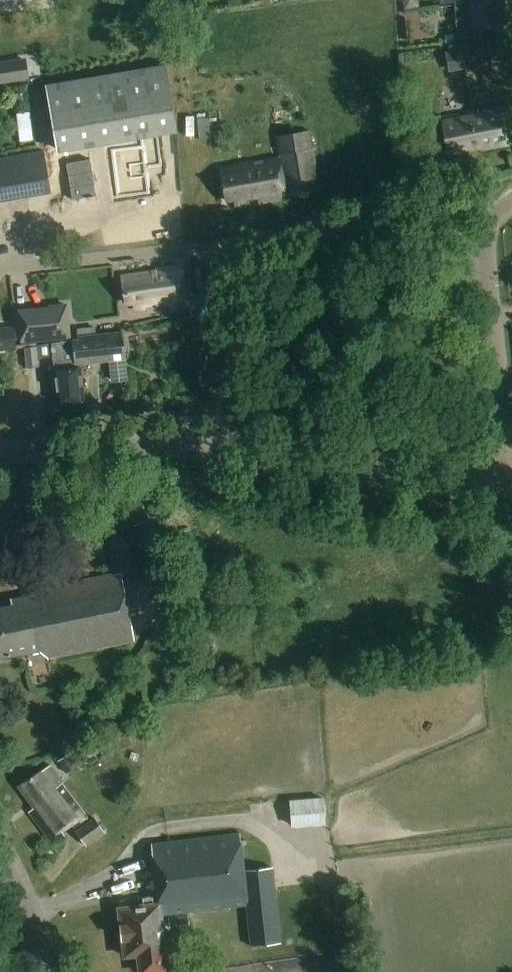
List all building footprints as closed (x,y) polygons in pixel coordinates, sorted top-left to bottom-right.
[(454,5),(459,40),(481,37),(480,26),(503,23),(499,0),(491,0),(454,5)] [(449,73),(473,69),(492,65),(489,45),(445,53),(449,73)] [(29,78),(26,59),(0,63),(0,83),(29,78)] [(165,130),(176,128),(166,66),(46,86),(56,148),(151,132),(165,130)] [(508,148),(500,107),(441,118),(447,151),(455,150),(457,158),(468,156),(467,150),(480,148),(481,154),(508,148)] [(197,119),(199,139),(210,139),(209,118),(197,119)] [(31,128),(18,129),(20,141),(33,140),(31,128)] [(153,143),(121,149),(129,196),(160,191),(156,165),(170,162),(165,130),(151,132),(153,143)] [(320,188),(309,130),(276,136),(279,156),(220,167),(226,200),(234,199),(235,208),(247,206),(246,201),(258,199),(259,204),(287,199),(286,194),(320,188)] [(0,159),(0,204),(49,196),(43,152),(0,159)] [(186,301),(182,267),(155,271),(156,272),(121,277),(125,303),(133,302),(134,309),(144,308),(144,305),(156,304),(156,305),(186,301)] [(18,310),(19,319),(21,338),(21,344),(59,341),(71,340),(68,304),(48,306),(48,307),(18,310)] [(0,328),(0,352),(16,350),(13,327),(0,328)] [(37,347),(25,348),(27,368),(39,367),(38,358),(53,356),(58,402),(84,400),(80,364),(126,359),(123,338),(123,332),(96,335),(87,336),(77,337),(77,338),(77,340),(53,342),(52,342),(36,346),(37,347)] [(40,650),(50,657),(136,640),(123,573),(151,567),(143,523),(107,530),(115,574),(29,592),(29,596),(13,599),(14,604),(0,607),(0,658),(40,650)] [(36,569),(25,571),(27,584),(39,582),(36,569)] [(77,766),(68,754),(58,761),(66,773),(77,766)] [(74,829),(88,819),(48,766),(21,787),(36,808),(30,813),(53,846),(65,837),(62,834),(72,826),(74,829)] [(323,798),(289,800),(291,828),(325,825),(323,798)] [(94,817),(75,831),(86,847),(105,833),(94,817)] [(119,907),(125,957),(138,955),(140,971),(160,971),(184,969),(181,946),(163,948),(159,915),(167,914),(169,928),(187,925),(185,912),(243,904),(249,947),(280,943),(270,866),(245,869),(240,832),(152,843),(159,902),(119,907)]
